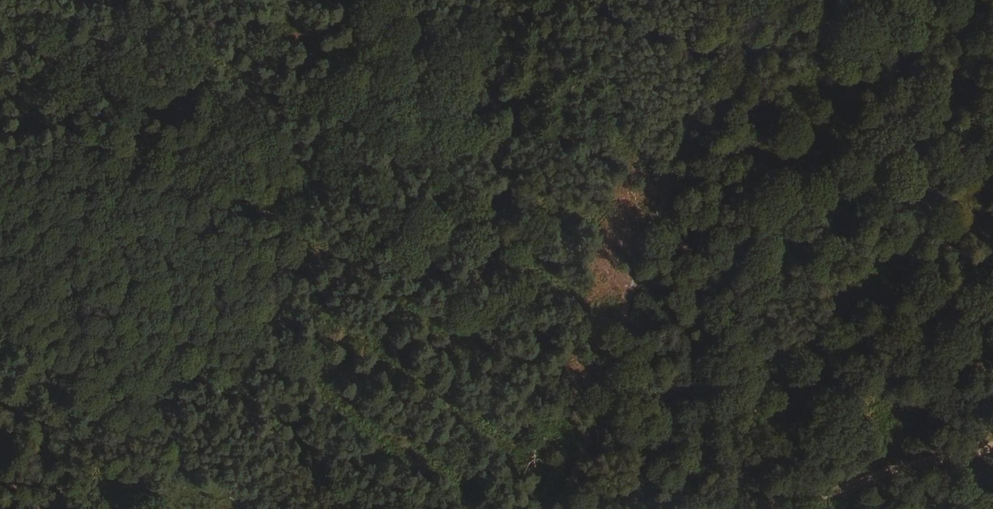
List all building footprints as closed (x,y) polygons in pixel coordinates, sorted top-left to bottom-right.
[(617,508),(645,508),(634,495),(617,508)]
